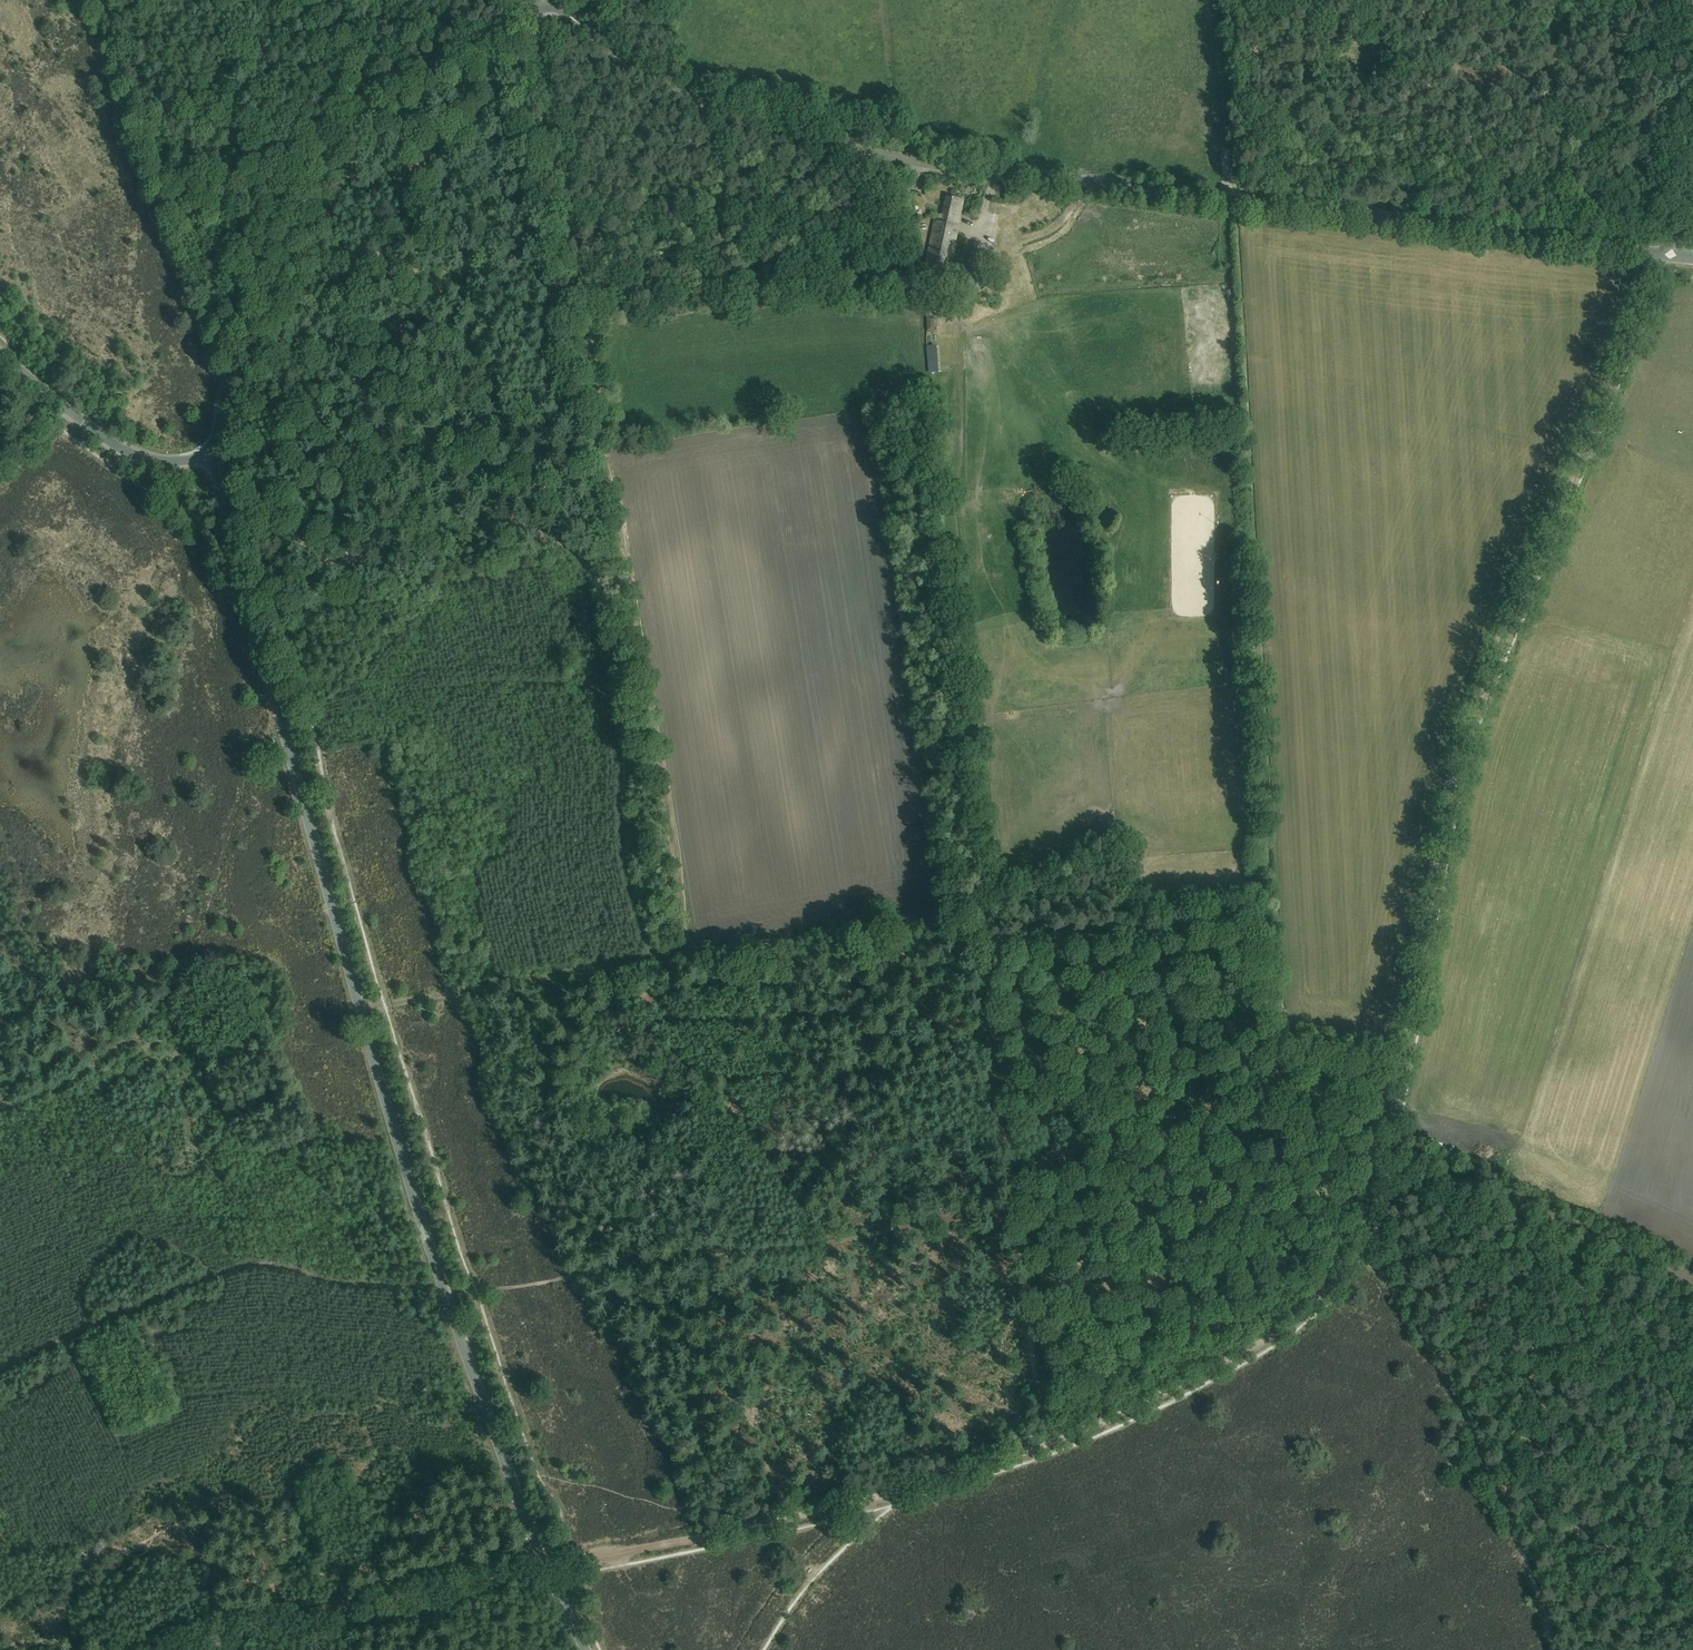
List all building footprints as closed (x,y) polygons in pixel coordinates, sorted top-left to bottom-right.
[(920,187),(924,194),(931,190),(927,183),(920,187)] [(940,223),(952,226),(953,221),(957,222),(963,201),(946,197),(942,215),(938,214),(936,222),(940,223)] [(940,223),(936,222),(935,222),(926,261),(948,266),(950,259),(951,259),(957,233),(951,231),(952,226),(940,223)] [(984,285),(997,289),(999,283),(986,278),(984,285)]
